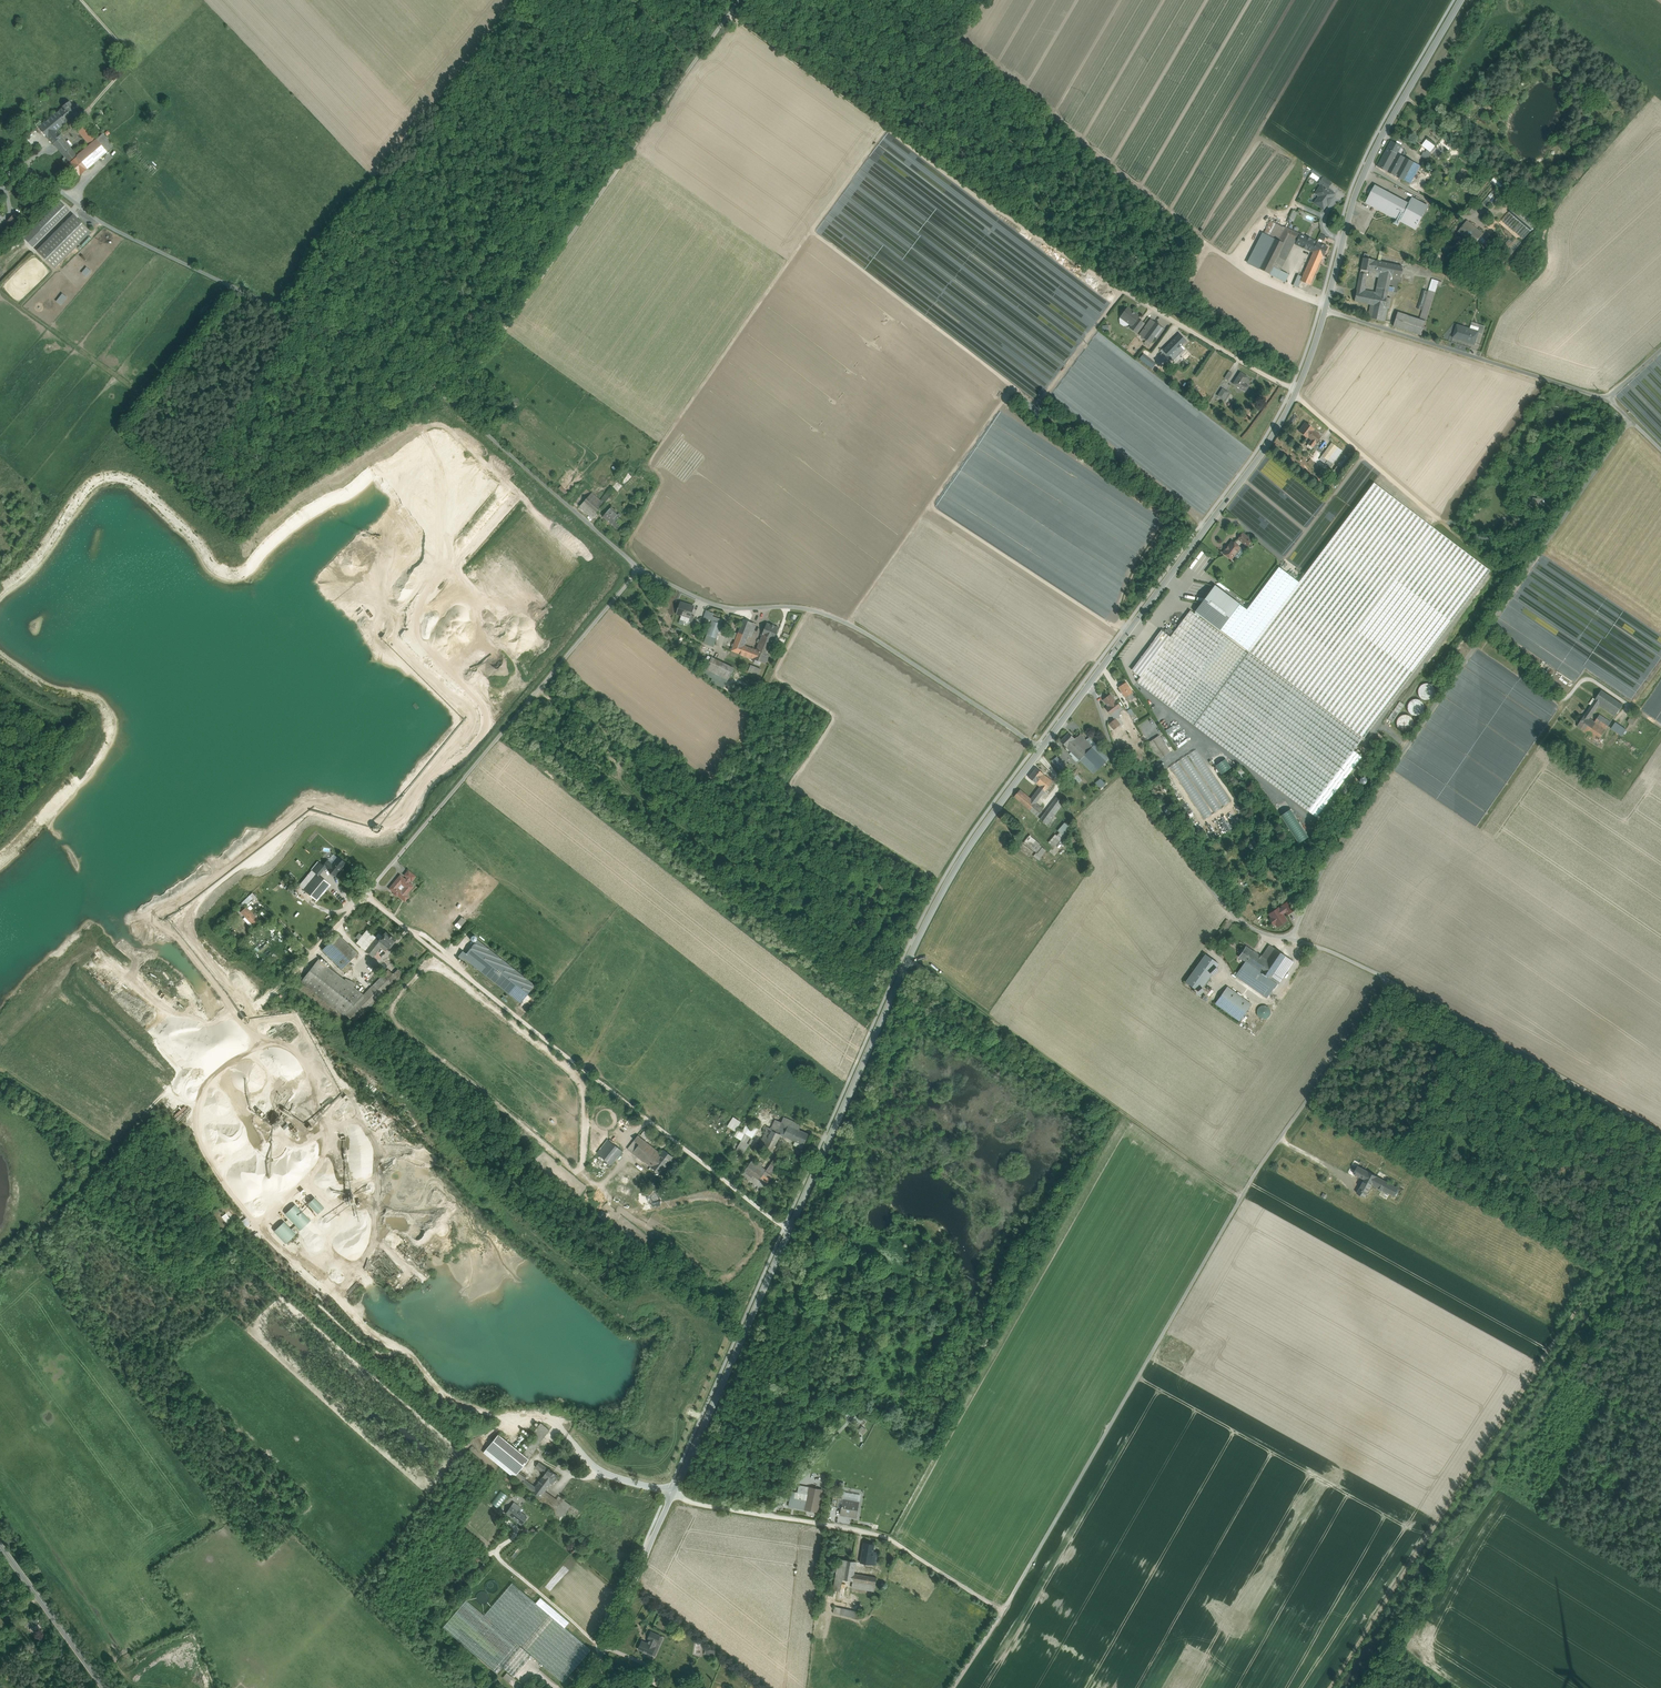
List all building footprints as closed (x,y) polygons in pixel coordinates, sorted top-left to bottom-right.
[(79,114),(70,102),(63,107),(71,118),(72,119),(79,114)] [(63,107),(40,127),(70,163),(77,157),(77,156),(83,151),(80,147),(74,152),(56,130),(71,118),(63,107)] [(96,139),(85,124),(82,127),(92,142),(96,139)] [(83,151),(77,156),(77,157),(87,169),(107,152),(96,139),(83,151)] [(1401,147),(1392,142),(1386,152),(1396,157),(1397,158),(1399,155),(1397,154),(1401,147)] [(1386,152),(1379,166),(1388,171),(1396,157),(1386,152)] [(1440,159),(1425,153),(1424,157),(1438,164),(1440,159)] [(1420,166),(1399,155),(1397,158),(1396,157),(1388,171),(1410,183),(1420,166)] [(1332,183),(1323,177),(1319,183),(1321,185),(1322,185),(1327,189),(1330,185),(1332,183)] [(1327,189),(1322,185),(1321,185),(1317,191),(1320,193),(1320,195),(1315,203),(1323,209),(1326,204),(1328,204),(1330,201),(1330,199),(1334,194),(1327,189)] [(1410,204),(1375,185),(1374,189),(1371,187),(1370,188),(1368,192),(1368,193),(1370,195),(1366,203),(1401,221),(1401,220),(1410,204)] [(1413,198),(1410,204),(1401,220),(1416,228),(1428,206),(1413,198)] [(61,202),(25,238),(33,246),(69,210),(61,202)] [(1473,204),(1466,211),(1471,215),(1477,207),(1473,204)] [(1537,224),(1516,206),(1510,213),(1531,231),(1537,224)] [(13,215),(8,222),(14,227),(20,221),(13,215)] [(74,215),(37,251),(54,268),(90,232),(74,215)] [(1483,234),(1467,220),(1457,232),(1474,246),(1476,243),(1481,247),(1486,240),(1481,236),(1483,234)] [(1270,221),(1257,238),(1263,241),(1271,245),(1274,238),(1280,225),(1270,221)] [(45,240),(59,227),(56,225),(42,238),(45,240)] [(1300,234),(1280,225),(1274,238),(1278,240),(1281,235),(1284,237),(1288,237),(1296,241),(1297,242),(1300,234)] [(1309,238),(1300,234),(1297,242),(1296,244),(1302,247),(1306,249),(1311,251),(1312,248),(1313,249),(1317,242),(1309,238)] [(1285,244),(1273,267),(1280,270),(1296,241),(1288,237),(1284,237),(1281,235),(1278,240),(1285,244)] [(1271,245),(1259,268),(1270,274),(1273,267),(1285,244),(1278,240),(1274,238),(1271,245)] [(1263,241),(1251,265),(1259,268),(1271,245),(1263,241)] [(1328,247),(1317,242),(1313,249),(1313,251),(1314,251),(1310,259),(1320,263),(1323,256),(1324,256),(1328,247)] [(1370,254),(1364,253),(1363,258),(1360,269),(1369,271),(1368,275),(1372,276),(1371,277),(1375,278),(1375,276),(1376,272),(1371,271),(1374,260),(1369,259),(1370,254)] [(1302,277),(1301,281),(1310,285),(1320,263),(1310,259),(1302,277)] [(1402,266),(1374,260),(1371,271),(1376,272),(1391,275),(1391,277),(1400,278),(1402,266)] [(1280,270),(1273,267),(1270,274),(1285,282),(1289,275),(1280,270)] [(1388,292),(1391,277),(1391,275),(1376,272),(1375,276),(1378,277),(1376,287),(1381,288),(1380,290),(1381,291),(1388,292)] [(1360,273),(1356,288),(1364,290),(1365,286),(1364,285),(1366,274),(1360,273)] [(1298,275),(1293,285),(1298,288),(1301,281),(1302,277),(1298,275)] [(1421,314),(1428,316),(1437,286),(1441,287),(1442,282),(1432,279),(1429,291),(1423,310),(1421,314)] [(1437,286),(1428,316),(1436,319),(1446,288),(1441,287),(1437,286)] [(1381,291),(1380,290),(1381,288),(1376,287),(1375,292),(1376,292),(1380,295),(1387,297),(1388,292),(1381,291)] [(1387,297),(1380,295),(1376,292),(1375,292),(1364,290),(1356,288),(1353,301),(1370,304),(1384,307),(1388,308),(1389,308),(1391,298),(1387,297)] [(1423,289),(1417,308),(1423,310),(1429,291),(1423,289)] [(1384,307),(1370,304),(1368,318),(1382,320),(1384,307)] [(1139,316),(1127,308),(1125,311),(1124,311),(1123,311),(1120,314),(1121,316),(1121,317),(1132,325),(1132,326),(1137,319),(1139,316)] [(1420,319),(1397,312),(1393,326),(1421,335),(1426,321),(1420,319)] [(1137,319),(1132,326),(1132,325),(1130,328),(1137,333),(1144,323),(1137,319)] [(1151,319),(1139,335),(1146,340),(1151,343),(1155,338),(1157,339),(1164,329),(1151,319)] [(1467,329),(1458,326),(1458,325),(1457,325),(1453,337),(1462,340),(1463,339),(1472,342),(1474,337),(1476,338),(1478,333),(1478,332),(1478,331),(1467,328),(1467,329)] [(1179,334),(1173,341),(1180,348),(1181,347),(1187,341),(1179,334)] [(1173,341),(1163,351),(1173,360),(1184,349),(1181,347),(1180,348),(1173,341)] [(1156,364),(1143,354),(1140,358),(1152,368),(1156,364)] [(1229,371),(1224,378),(1228,380),(1232,373),(1229,371)] [(1642,387),(1643,380),(1642,380),(1643,375),(1644,374),(1642,371),(1634,378),(1638,378),(1637,381),(1636,379),(1633,381),(1635,383),(1634,384),(1636,386),(1636,390),(1638,388),(1640,389),(1642,387)] [(1240,373),(1233,384),(1245,391),(1248,386),(1244,383),(1248,377),(1240,373)] [(1217,396),(1224,400),(1229,392),(1222,388),(1217,396)] [(1648,393),(1645,397),(1652,399),(1651,399),(1656,393),(1660,398),(1659,400),(1660,400),(1660,392),(1648,393)] [(514,395),(508,401),(514,406),(519,400),(514,395)] [(1314,429),(1305,423),(1299,431),(1307,438),(1308,437),(1311,440),(1308,444),(1313,447),(1321,436),(1313,430),(1314,429)] [(1338,447),(1332,443),(1328,448),(1333,453),(1338,447)] [(1328,448),(1322,456),(1328,461),(1333,453),(1328,448)] [(566,495),(569,492),(561,485),(559,489),(566,495)] [(612,488),(602,499),(603,499),(607,503),(617,493),(612,488)] [(601,502),(591,494),(588,497),(598,505),(601,502)] [(598,505),(588,497),(580,506),(594,518),(602,509),(598,505)] [(601,502),(598,505),(602,509),(607,503),(603,499),(601,502)] [(620,517),(610,508),(603,516),(618,529),(624,522),(619,518),(620,517)] [(1252,540),(1243,533),(1242,533),(1238,539),(1247,546),(1248,546),(1252,540)] [(1232,542),(1228,547),(1228,546),(1225,549),(1226,549),(1223,553),(1223,552),(1223,553),(1231,559),(1232,559),(1234,555),(1236,557),(1239,557),(1242,552),(1242,549),(1240,547),(1232,542),(1232,541),(1231,542),(1232,542)] [(1215,585),(1195,612),(1196,612),(1195,613),(1199,617),(1200,615),(1220,630),(1240,604),(1215,585)] [(686,603),(680,602),(677,613),(690,618),(691,615),(694,607),(685,604),(686,603)] [(1190,610),(1170,637),(1167,641),(1169,643),(1169,644),(1167,647),(1165,647),(1163,646),(1145,671),(1179,696),(1225,636),(1199,617),(1195,613),(1190,610)] [(774,639),(762,635),(756,650),(744,645),(748,636),(753,623),(743,619),(731,651),(764,663),(768,654),(774,639)] [(722,624),(712,620),(707,635),(717,638),(722,624)] [(753,623),(748,636),(751,637),(757,624),(753,623)] [(779,627),(767,623),(762,635),(774,639),(779,627)] [(1170,637),(1161,630),(1154,639),(1155,639),(1163,646),(1165,647),(1167,647),(1169,644),(1169,643),(1167,641),(1170,637)] [(1179,696),(1171,707),(1194,725),(1247,653),(1225,636),(1179,696)] [(1155,639),(1132,670),(1141,676),(1145,671),(1163,646),(1155,639)] [(1362,738),(1249,653),(1248,654),(1247,653),(1194,725),(1308,811),(1362,738)] [(1488,661),(1476,654),(1467,667),(1475,672),(1480,665),(1477,663),(1478,661),(1481,663),(1484,659),(1487,662),(1488,661)] [(734,668),(712,657),(709,664),(706,669),(728,680),(734,668)] [(748,671),(759,675),(761,668),(750,664),(748,671)] [(1179,696),(1145,671),(1141,676),(1137,681),(1171,707),(1179,696)] [(1552,672),(1549,678),(1571,687),(1573,681),(1552,672)] [(1126,682),(1119,687),(1125,698),(1128,696),(1131,699),(1135,696),(1126,682)] [(1418,689),(1418,692),(1418,695),(1420,697),(1422,699),(1425,700),(1428,700),(1431,699),(1433,697),(1434,695),(1435,692),(1434,689),(1433,686),(1430,684),(1427,683),(1425,683),(1422,684),(1419,686),(1418,689)] [(1623,704),(1602,690),(1594,702),(1599,705),(1615,716),(1623,704)] [(1120,707),(1110,694),(1103,700),(1108,707),(1106,708),(1111,714),(1113,713),(1113,714),(1114,714),(1115,713),(1115,712),(1114,712),(1120,707)] [(1449,726),(1452,726),(1452,722),(1447,719),(1447,721),(1444,721),(1442,720),(1441,718),(1440,716),(1447,713),(1449,709),(1455,709),(1457,708),(1457,704),(1444,697),(1434,717),(1432,718),(1434,721),(1432,725),(1432,728),(1434,729),(1436,726),(1435,724),(1435,715),(1438,717),(1438,721),(1440,725),(1439,725),(1442,725),(1447,728),(1448,725),(1449,726)] [(1407,705),(1407,708),(1407,710),(1409,713),(1411,715),(1414,716),(1417,716),(1420,714),(1422,712),(1424,710),(1424,707),(1423,704),(1422,701),(1419,700),(1417,699),(1414,699),(1411,700),(1409,702),(1407,705)] [(1399,701),(1393,710),(1398,713),(1404,704),(1399,701)] [(1594,702),(1585,715),(1590,718),(1599,705),(1594,702)] [(1129,714),(1127,716),(1124,712),(1122,713),(1123,714),(1122,715),(1130,728),(1134,725),(1130,718),(1131,718),(1129,714)] [(1634,712),(1627,722),(1632,725),(1639,715),(1634,712)] [(1600,714),(1595,722),(1592,720),(1584,731),(1599,740),(1611,722),(1600,714)] [(1413,726),(1414,723),(1413,720),(1411,718),(1409,716),(1406,715),(1403,715),(1400,716),(1398,718),(1397,720),(1396,723),(1397,726),(1398,729),(1400,731),(1403,732),(1406,732),(1409,731),(1411,729),(1413,726)] [(1585,715),(1577,726),(1584,731),(1592,720),(1590,718),(1585,715)] [(1116,719),(1109,724),(1114,729),(1120,724),(1116,719)] [(1626,729),(1616,722),(1611,729),(1622,736),(1626,729)] [(1068,733),(1060,741),(1067,747),(1075,739),(1068,733)] [(1080,734),(1075,739),(1067,747),(1080,760),(1083,756),(1093,747),(1080,734)] [(1159,735),(1147,743),(1158,760),(1170,752),(1159,735)] [(1122,743),(1117,746),(1120,753),(1126,750),(1124,746),(1123,746),(1122,743)] [(1111,761),(1094,745),(1093,747),(1106,761),(1103,764),(1105,767),(1111,761)] [(1106,761),(1093,747),(1083,756),(1094,766),(1097,770),(1103,764),(1106,761)] [(1197,749),(1172,765),(1205,818),(1230,802),(1197,749)] [(1094,766),(1083,756),(1080,760),(1090,770),(1094,766)] [(1065,766),(1057,757),(1052,761),(1059,771),(1065,766)] [(1225,758),(1215,765),(1220,772),(1225,769),(1224,767),(1227,765),(1228,768),(1230,766),(1225,758)] [(1044,774),(1036,768),(1029,777),(1036,783),(1043,774),(1044,774)] [(1052,781),(1043,774),(1036,783),(1040,786),(1031,799),(1036,803),(1038,800),(1043,794),(1046,796),(1049,793),(1045,791),(1052,781)] [(1100,778),(1093,785),(1098,791),(1105,784),(1100,778)] [(1031,799),(1020,789),(1014,796),(1030,811),(1036,803),(1031,799)] [(1057,797),(1040,819),(1048,825),(1054,816),(1064,802),(1057,797)] [(1045,806),(1038,800),(1036,803),(1030,811),(1037,817),(1045,806)] [(1054,816),(1048,825),(1051,827),(1058,818),(1054,816)] [(1055,834),(1049,842),(1054,847),(1060,840),(1071,828),(1065,823),(1058,830),(1060,832),(1057,836),(1055,834)] [(1040,844),(1030,835),(1021,846),(1040,860),(1042,857),(1044,858),(1049,852),(1039,845),(1040,844)] [(1250,849),(1257,845),(1254,839),(1247,844),(1250,849)] [(1060,840),(1054,847),(1059,851),(1065,844),(1060,840)] [(338,857),(332,863),(328,860),(323,865),(325,867),(335,875),(345,863),(338,857)] [(319,862),(312,870),(317,874),(318,875),(325,867),(323,865),(319,862)] [(415,876),(408,871),(405,875),(407,877),(410,879),(412,881),(415,876)] [(318,875),(317,874),(305,889),(317,899),(329,884),(318,875)] [(405,880),(400,875),(396,880),(397,881),(394,884),(394,883),(389,888),(394,892),(394,894),(396,895),(398,895),(402,899),(413,886),(408,882),(410,879),(407,877),(405,880)] [(241,902),(245,906),(253,898),(255,900),(257,898),(252,892),(241,902)] [(1288,902),(1282,906),(1286,912),(1287,914),(1293,910),(1288,902)] [(253,914),(246,906),(240,912),(253,925),(258,919),(255,916),(257,915),(255,912),(253,914)] [(1278,908),(1269,914),(1272,918),(1270,919),(1274,924),(1275,923),(1278,926),(1287,920),(1282,914),(1286,912),(1283,907),(1279,909),(1278,908)] [(454,925),(458,929),(466,919),(461,916),(454,925)] [(367,930),(356,943),(365,950),(375,937),(367,930)] [(380,938),(379,940),(383,944),(381,946),(386,950),(388,947),(389,948),(395,940),(391,937),(392,937),(389,935),(385,932),(380,938)] [(338,934),(322,949),(342,969),(357,953),(338,934)] [(375,937),(365,950),(373,956),(381,946),(383,944),(379,940),(380,938),(377,935),(375,937)] [(534,985),(477,940),(466,954),(463,957),(464,958),(520,1002),(534,985)] [(1269,945),(1261,956),(1267,960),(1275,948),(1269,945)] [(1246,946),(1239,956),(1246,961),(1253,951),(1246,946)] [(1267,960),(1259,971),(1270,979),(1285,956),(1275,948),(1267,960)] [(1261,956),(1253,950),(1246,961),(1245,962),(1259,971),(1267,960),(1261,956)] [(1205,954),(1186,982),(1199,991),(1219,964),(1205,954)] [(1285,956),(1270,979),(1277,983),(1278,982),(1293,960),(1285,956)] [(349,983),(318,959),(301,981),(344,1015),(345,1014),(363,994),(353,987),(355,984),(351,980),(349,983)] [(1259,971),(1245,962),(1235,976),(1267,998),(1277,983),(1270,979),(1259,971)] [(388,969),(372,985),(382,995),(397,978),(393,974),(388,969)] [(398,969),(393,974),(397,978),(402,973),(398,969)] [(363,994),(345,1014),(354,1022),(382,995),(372,985),(363,994)] [(1251,1004),(1228,987),(1216,1003),(1239,1020),(1251,1004)] [(1265,1007),(1263,1007),(1261,1007),(1259,1009),(1258,1011),(1257,1013),(1257,1015),(1259,1017),(1261,1018),(1264,1019),(1266,1019),(1269,1017),(1270,1015),(1271,1012),(1270,1010),(1268,1008),(1265,1007)] [(175,1115),(177,1118),(176,1120),(178,1122),(191,1110),(185,1105),(175,1115)] [(732,1116),(727,1126),(735,1130),(741,1120),(732,1116)] [(802,1124),(784,1117),(777,1132),(772,1130),(773,1129),(765,1125),(762,1131),(765,1132),(759,1144),(759,1145),(764,1147),(772,1151),(780,1134),(792,1139),(797,1128),(799,1129),(802,1124)] [(736,1135),(742,1139),(746,1133),(753,1138),(759,1128),(745,1120),(736,1135)] [(799,1129),(797,1128),(792,1139),(804,1144),(809,1134),(799,1129)] [(740,1143),(747,1147),(753,1138),(746,1133),(742,1139),(740,1143)] [(661,1153),(638,1135),(634,1140),(639,1144),(633,1152),(644,1161),(660,1173),(665,1167),(656,1160),(661,1153)] [(609,1140),(598,1154),(611,1164),(622,1151),(609,1140)] [(634,1140),(627,1148),(633,1152),(639,1144),(634,1140)] [(740,1143),(735,1151),(742,1156),(747,1147),(740,1143)] [(756,1143),(754,1148),(762,1152),(764,1147),(759,1145),(759,1144),(756,1143)] [(673,1157),(664,1149),(661,1153),(656,1160),(665,1167),(673,1157)] [(767,1170),(753,1159),(745,1169),(759,1179),(767,1170)] [(1398,1188),(1358,1166),(1353,1174),(1361,1178),(1362,1177),(1365,1179),(1357,1193),(1365,1198),(1373,1183),(1374,1184),(1373,1186),(1387,1194),(1388,1192),(1390,1192),(1389,1193),(1394,1196),(1398,1188)] [(560,1176),(560,1179),(571,1179),(571,1176),(573,1176),(573,1174),(565,1174),(565,1169),(561,1169),(561,1168),(559,1167),(559,1176),(560,1176)] [(759,1179),(745,1169),(742,1174),(745,1176),(742,1178),(761,1192),(766,1184),(759,1179)] [(767,1170),(759,1179),(766,1184),(773,1175),(767,1170)] [(619,1190),(629,1195),(632,1189),(621,1184),(619,1190)] [(650,1186),(645,1192),(649,1195),(654,1189),(650,1186)] [(316,1214),(324,1207),(313,1197),(306,1204),(316,1214)] [(299,1230),(310,1220),(300,1209),(303,1206),(299,1201),(284,1214),(299,1230)] [(225,1222),(230,1218),(226,1213),(221,1216),(225,1222)] [(273,1231),(285,1244),(296,1234),(283,1221),(273,1231)] [(549,1430),(541,1423),(532,1435),(534,1437),(531,1441),(538,1445),(549,1430)] [(528,1459),(498,1434),(483,1452),(514,1477),(518,1472),(528,1459)] [(549,1469),(539,1462),(535,1467),(545,1474),(549,1469)] [(545,1474),(535,1487),(524,1479),(521,1483),(535,1492),(541,1497),(545,1491),(551,1483),(553,1484),(559,1476),(549,1469),(545,1474)] [(526,1477),(518,1472),(514,1477),(521,1483),(524,1479),(526,1477)] [(822,1490),(810,1487),(807,1501),(805,1510),(817,1512),(822,1490)] [(498,1508),(507,1495),(501,1490),(491,1503),(498,1508)] [(545,1491),(541,1497),(535,1492),(532,1496),(539,1501),(539,1502),(552,1512),(551,1513),(560,1521),(572,1505),(562,1498),(560,1501),(545,1491)] [(860,1495),(845,1492),(839,1491),(838,1496),(838,1497),(844,1498),(844,1500),(843,1500),(842,1507),(840,1514),(856,1517),(860,1495)] [(838,1496),(834,1495),(832,1506),(842,1507),(843,1500),(844,1500),(844,1498),(838,1497),(838,1496)] [(807,1501),(790,1498),(789,1506),(805,1510),(807,1501)] [(521,1525),(527,1517),(517,1509),(519,1506),(514,1502),(506,1513),(521,1525)] [(875,1544),(864,1543),(862,1551),(873,1553),(873,1551),(875,1544)] [(873,1553),(862,1551),(860,1563),(876,1566),(878,1552),(873,1551),(873,1553)] [(846,1560),(838,1559),(833,1590),(840,1592),(842,1580),(846,1560)] [(856,1562),(846,1560),(842,1580),(853,1581),(854,1574),(856,1562)] [(877,1578),(854,1574),(853,1581),(875,1585),(877,1578)] [(497,1585),(497,1583),(496,1581),(495,1580),(494,1580),(492,1579),(490,1579),(489,1580),(488,1581),(487,1582),(486,1583),(486,1584),(486,1585),(486,1586),(486,1587),(487,1589),(488,1590),(489,1590),(490,1591),(491,1591),(493,1591),(494,1590),(495,1589),(496,1589),(497,1588),(497,1586),(497,1585)] [(853,1581),(852,1587),(874,1590),(875,1585),(853,1581)] [(532,1655),(563,1682),(591,1650),(564,1627),(569,1622),(540,1597),(535,1602),(512,1582),(484,1615),(466,1600),(443,1627),(497,1673),(503,1667),(514,1676),(532,1655)] [(489,1598),(489,1597),(488,1595),(487,1594),(487,1593),(486,1592),(484,1591),(482,1591),(480,1591),(479,1591),(478,1592),(477,1593),(475,1595),(475,1596),(475,1598),(475,1599),(475,1600),(476,1602),(476,1603),(477,1604),(479,1604),(481,1605),(483,1605),(484,1605),(485,1604),(486,1603),(487,1602),(488,1601),(488,1600),(489,1598)] [(861,1612),(819,1604),(818,1610),(859,1619),(861,1612)] [(37,1620),(32,1623),(30,1621),(26,1624),(29,1628),(31,1626),(35,1631),(41,1626),(37,1620)] [(638,1649),(652,1655),(660,1636),(651,1632),(648,1638),(649,1639),(647,1643),(642,1641),(638,1649)] [(503,1677),(509,1681),(513,1676),(507,1672),(503,1677)]
